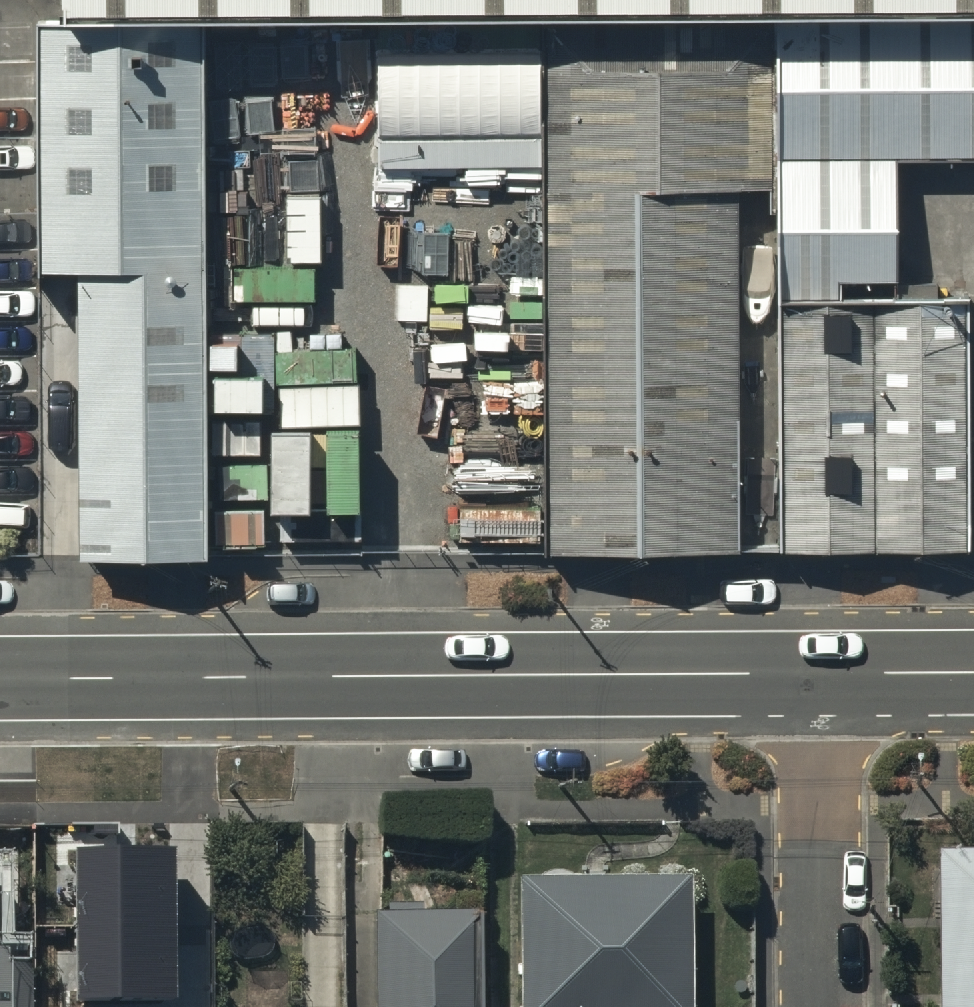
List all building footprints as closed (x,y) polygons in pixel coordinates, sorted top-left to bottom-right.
[(58,23),(973,22),(973,0),(58,0),(58,23)] [(773,46),(774,183),(973,182),(973,45),(773,46)] [(739,555),(738,213),(769,213),(769,50),(548,51),(550,557),(739,555)] [(37,296),(68,296),(69,560),(198,560),(194,54),(36,55),(37,296)] [(546,65),(446,65),(447,313),(547,312),(546,65)] [(207,225),(270,225),(270,284),(205,284),(206,308),(317,308),(318,117),(206,117),(207,225)] [(891,186),(774,186),(775,318),(892,318),(891,186)] [(959,325),(776,326),(777,556),(960,553),(959,325)] [(345,340),(218,340),(219,497),(346,497),(345,340)] [(454,356),(455,384),(420,384),(421,509),(455,509),(455,557),(541,557),(540,355),(454,356)] [(175,847),(77,848),(78,999),(177,999),(175,847)] [(939,856),(940,1006),(973,1006),(973,856),(939,856)] [(520,884),(521,1006),(690,1006),(689,882),(520,884)] [(373,917),(375,1006),(477,1006),(475,916),(424,917),(424,906),(388,906),(388,917),(373,917)] [(31,959),(7,959),(7,949),(0,949),(0,1006),(31,1006),(31,959)]
